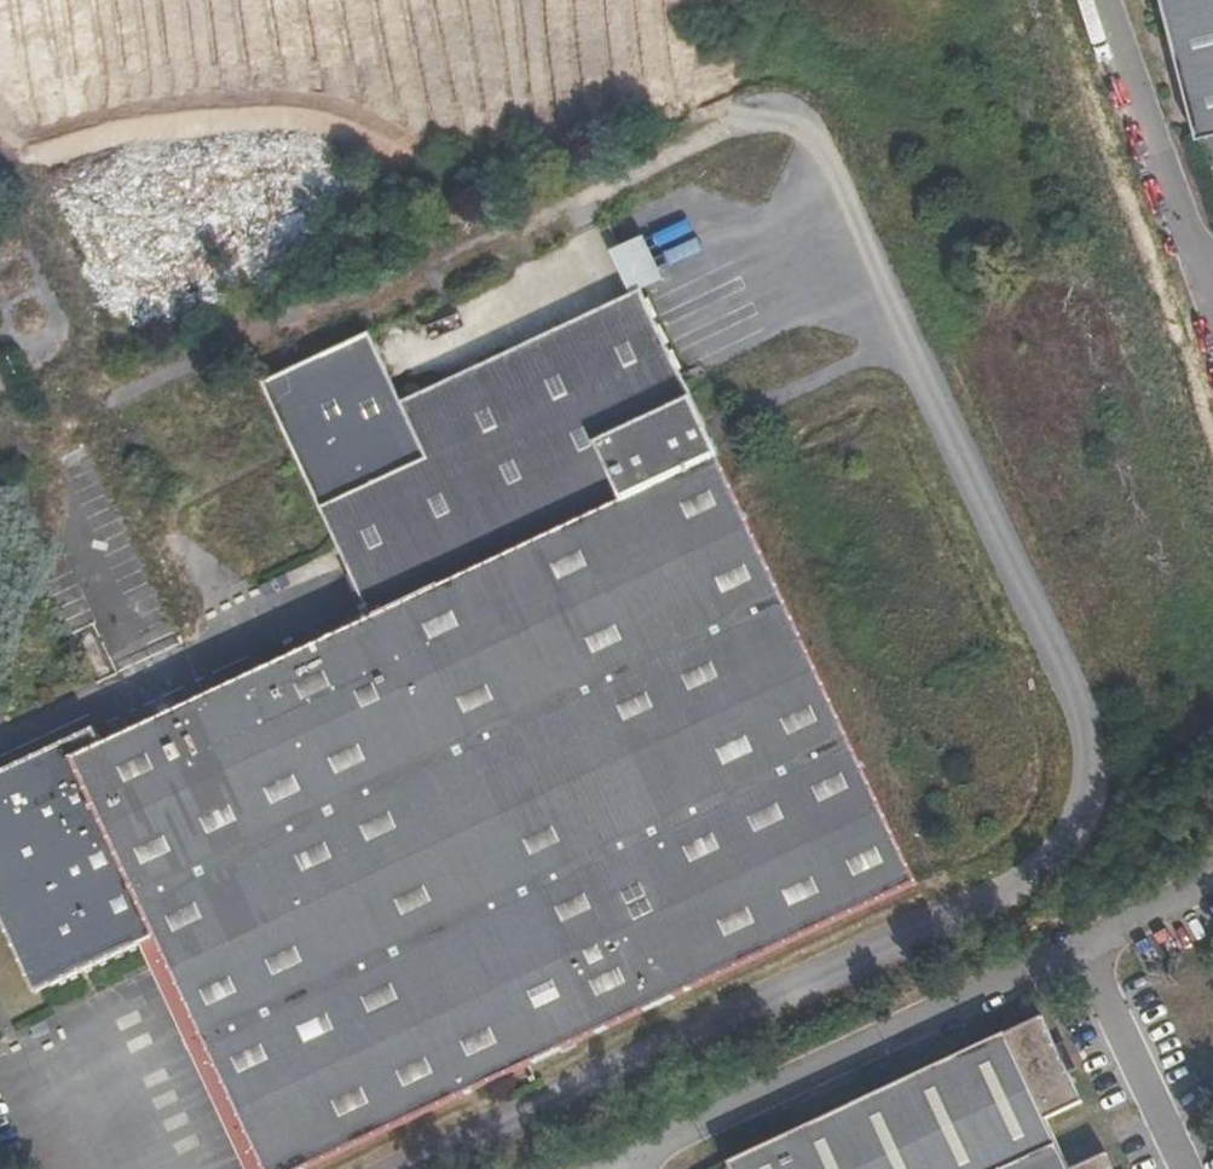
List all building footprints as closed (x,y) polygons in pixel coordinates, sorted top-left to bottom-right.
[(1196,137),(1212,133),(1212,0),(1161,0),(1196,137)] [(157,938),(265,1168),(304,1168),(919,883),(709,436),(641,291),(405,401),(374,334),(265,385),(342,549),(374,619),(207,697),(104,745),(96,728),(0,773),(0,917),(36,994),(157,938)] [(1042,1018),(729,1164),(732,1168),(1070,1168),(1047,1120),(1082,1104),(1042,1018)] [(1105,1153),(1071,1168),(1112,1168),(1105,1153)]
